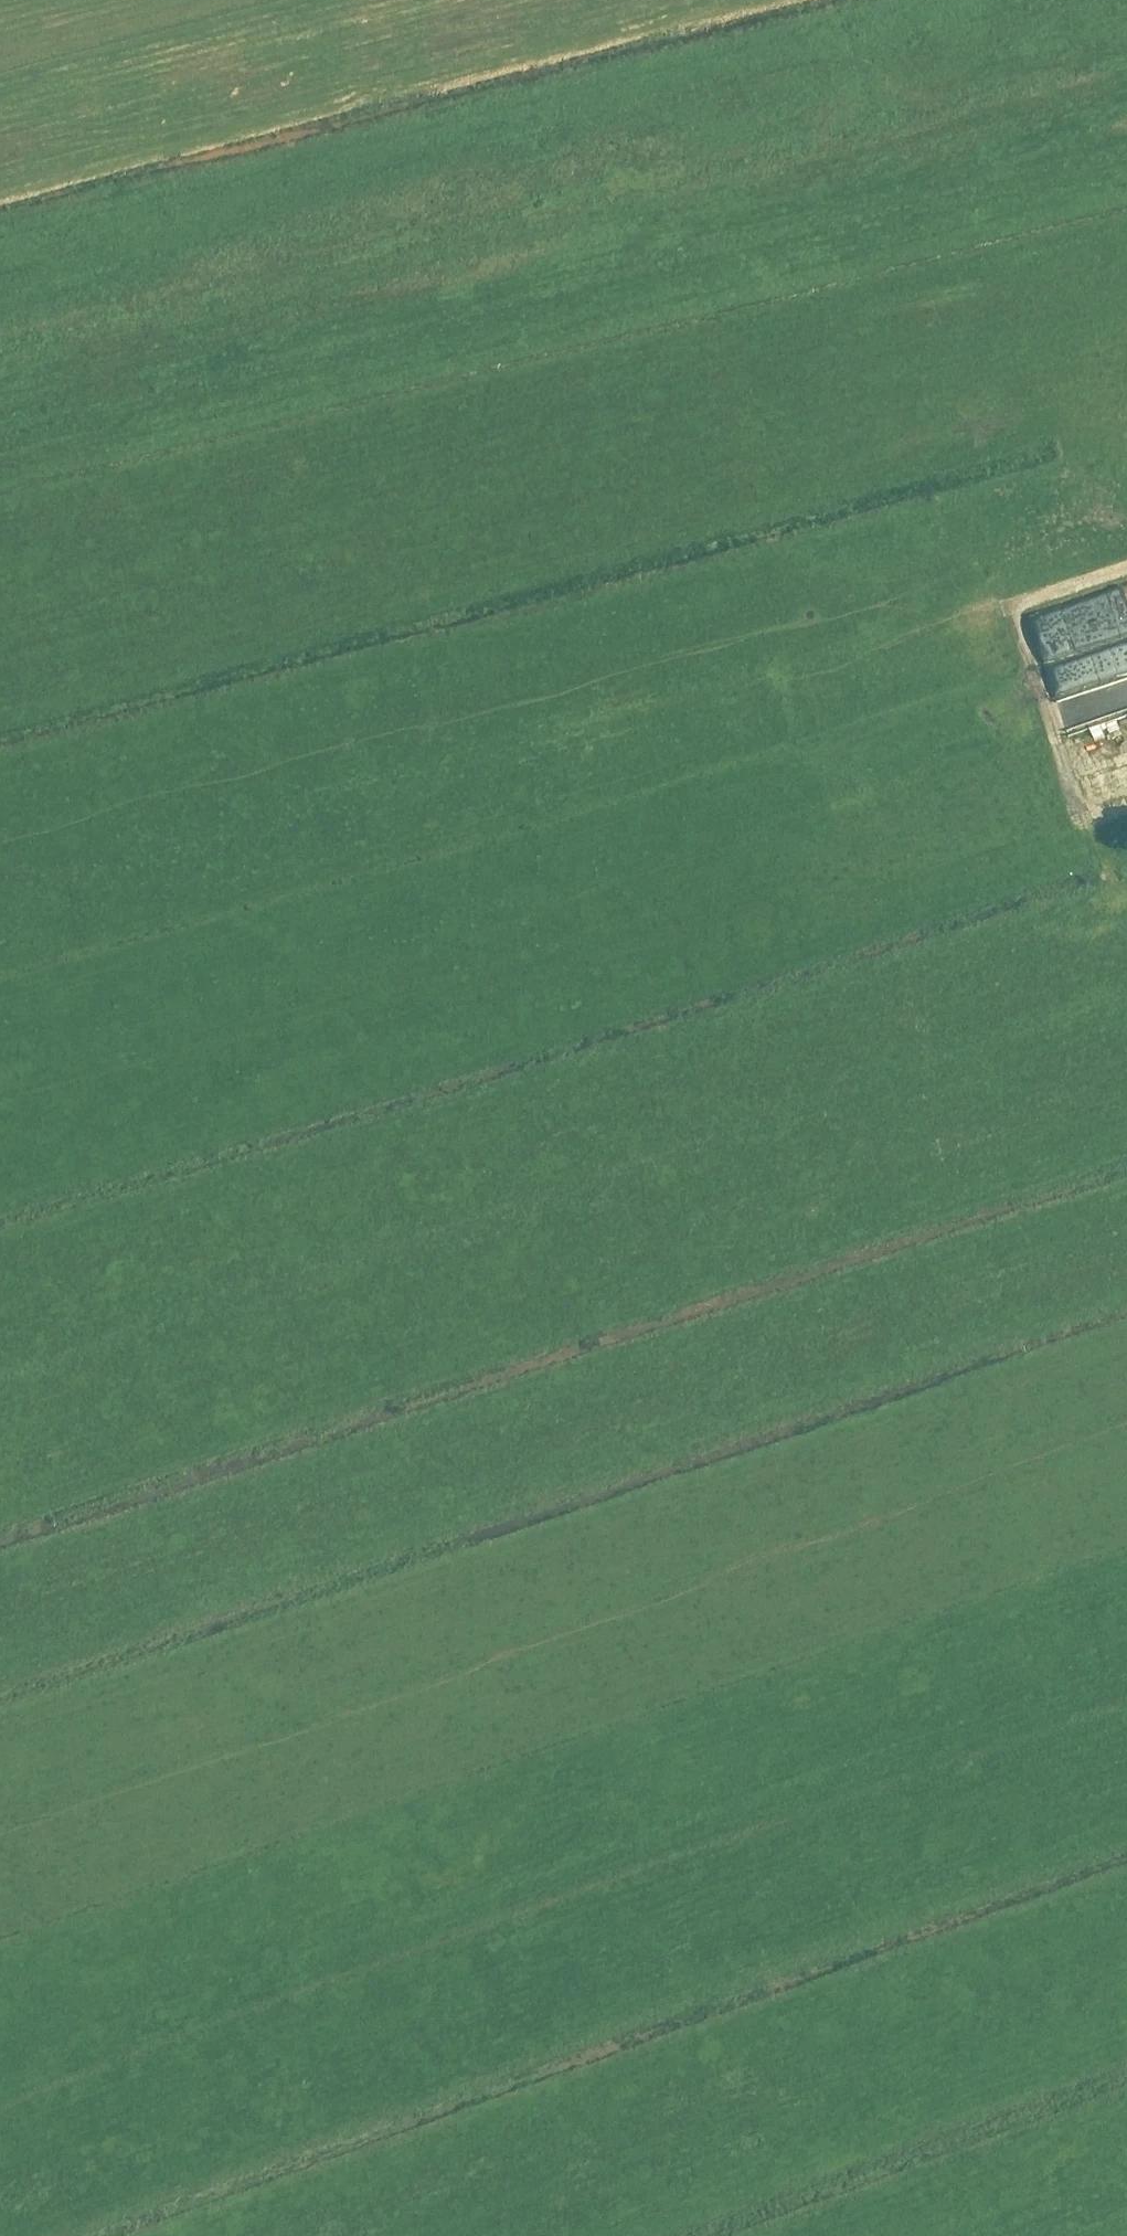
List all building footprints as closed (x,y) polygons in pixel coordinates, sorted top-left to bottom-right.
[(1096,680),(1105,678),(1104,674),(1126,669),(1126,662),(1124,648),(1090,655),(1096,680)] [(1091,691),(1094,705),(1062,714),(1068,736),(1095,729),(1095,726),(1126,717),(1126,681),(1091,691)] [(1119,743),(1126,758),(1126,739),(1119,743)]
